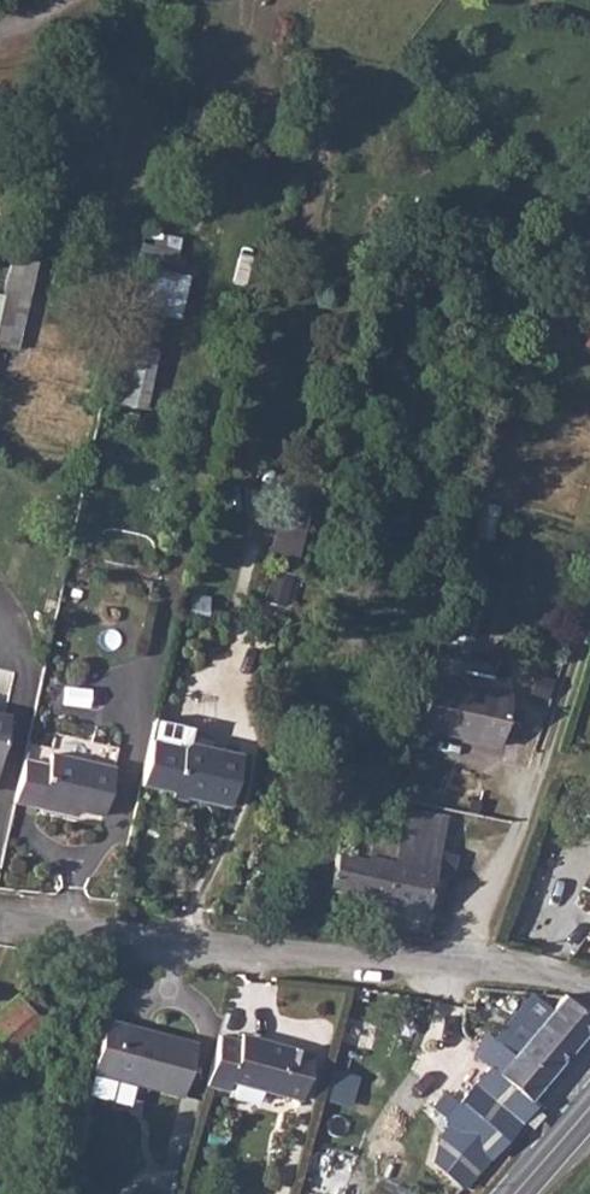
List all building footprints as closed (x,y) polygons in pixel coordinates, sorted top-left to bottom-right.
[(180,319),(189,274),(173,271),(180,237),(143,229),(126,308),(180,319)] [(0,292),(0,346),(36,349),(41,284),(16,282),(17,268),(5,267),(3,292),(0,292)] [(148,405),(148,344),(109,345),(110,406),(148,405)] [(505,695),(427,677),(418,729),(496,745),(505,695)] [(157,709),(143,776),(183,784),(187,789),(236,799),(247,747),(193,734),(193,717),(157,709)] [(39,799),(86,809),(96,758),(24,744),(11,801),(36,804),(39,799)] [(96,758),(86,809),(102,813),(112,761),(96,758)] [(390,866),(383,902),(434,911),(442,872),(435,871),(439,849),(416,845),(423,810),(402,806),(396,838),(390,866)] [(416,845),(439,849),(445,814),(423,810),(416,845)] [(368,863),(375,834),(338,828),(325,891),(383,902),(390,866),(368,863)] [(396,838),(375,834),(368,863),(390,866),(396,838)] [(13,1056),(45,1027),(47,1021),(18,988),(0,1004),(0,1041),(13,1056)] [(584,1022),(587,1016),(575,1006),(555,999),(504,1057),(478,1035),(456,1029),(452,1048),(465,1059),(444,1088),(454,1096),(446,1104),(438,1097),(434,1098),(425,1111),(433,1121),(427,1128),(434,1135),(424,1158),(424,1166),(457,1192),(526,1110),(525,1102),(588,1027),(584,1022)] [(197,1045),(106,1017),(90,1072),(182,1099),(197,1045)] [(236,1084),(292,1099),(306,1042),(268,1031),(260,1037),(245,1033),(242,1037),(224,1032),(208,1084),(230,1091),(236,1084)] [(13,1056),(0,1041),(0,1067),(13,1056)]
